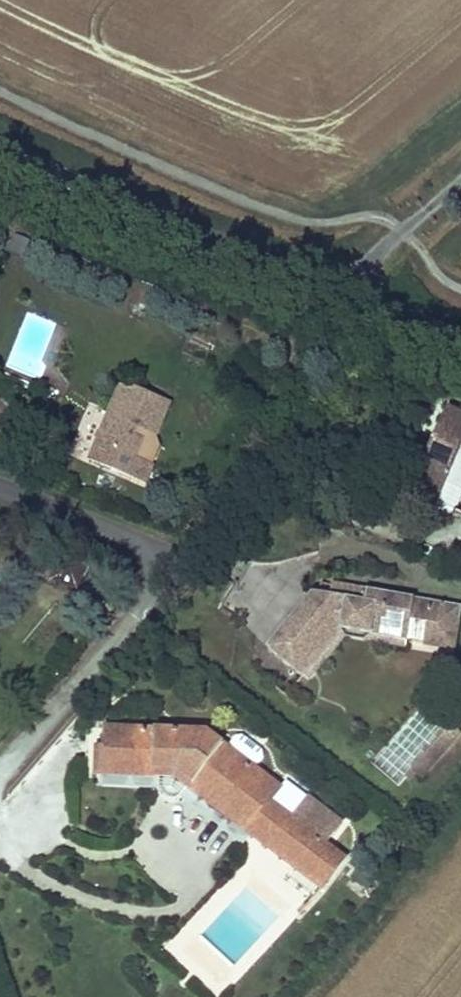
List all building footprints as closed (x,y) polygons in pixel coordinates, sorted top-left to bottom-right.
[(95,471),(153,495),(161,476),(146,469),(153,451),(143,447),(146,438),(165,446),(177,417),(140,402),(138,407),(124,401),(95,471)] [(460,458),(460,424),(431,410),(390,501),(433,520),(460,458)] [(300,447),(286,436),(281,443),(295,454),(300,447)] [(445,623),(447,607),(331,589),(275,656),(310,684),(351,635),(417,647),(419,627),(444,631),(445,623)] [(447,607),(445,623),(460,626),(460,610),(447,607)] [(219,734),(113,730),(111,769),(186,773),(334,883),(355,859),(336,846),(354,822),(299,781),(294,788),(259,763),(266,754),(265,747),(249,735),(242,736),(235,746),(219,734)]
